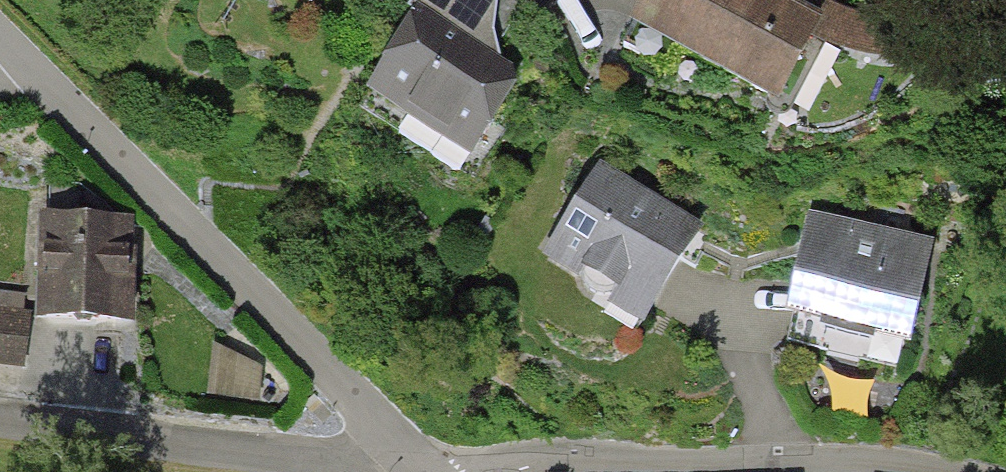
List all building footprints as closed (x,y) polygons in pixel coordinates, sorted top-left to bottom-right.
[(382,11),(389,0),(364,0),(382,11)] [(407,16),(412,20),(365,95),(474,158),(518,88),(514,68),(500,59),(494,32),(499,1),(500,0),(417,0),(407,16)] [(633,34),(782,107),(814,42),(832,6),(820,0),(786,0),(783,6),(772,0),(650,0),(633,34)] [(849,14),(832,6),(814,42),(840,52),(869,61),(898,63),(926,61),(922,21),(896,23),(874,20),(849,14)] [(609,306),(645,328),(704,231),(600,166),(543,257),(579,280),(585,288),(593,295),(602,298),(613,298),(609,306)] [(135,330),(140,222),(124,221),(82,186),(52,184),(50,221),(42,220),(38,326),(135,330)] [(936,247),(809,220),(787,321),(792,322),(788,344),(900,368),(904,351),(913,353),(936,247)] [(30,314),(0,310),(0,367),(23,370),(30,314)]
